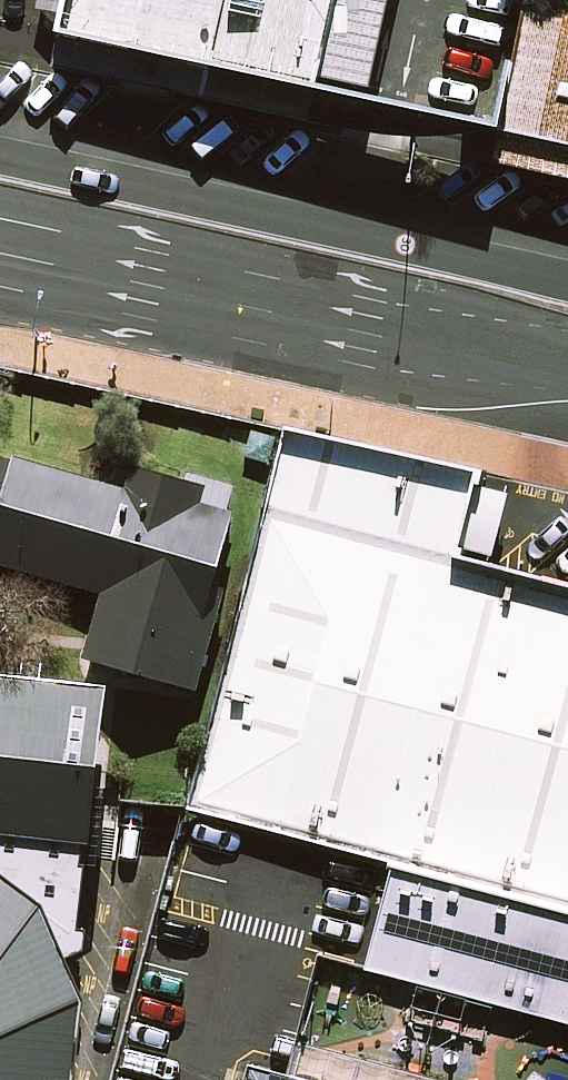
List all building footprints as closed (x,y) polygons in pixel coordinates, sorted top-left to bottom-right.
[(55,34),(321,90),(338,0),(62,0),(55,34)] [(562,21),(525,15),(501,124),(567,141),(567,17),(562,21)] [(289,434),(198,812),(392,860),(567,907),(567,592),(454,562),(475,473),(289,434)] [(193,689),(235,512),(229,510),(236,486),(188,473),(184,481),(130,464),(124,488),(0,455),(0,562),(100,594),(82,660),(193,689)] [(0,677),(0,1079),(57,1079),(63,997),(87,683),(0,677)] [(392,860),(362,972),(319,957),(287,1079),(567,1079),(567,907),(392,860)] [(250,1070),(248,1079),(286,1079),(250,1070)]
